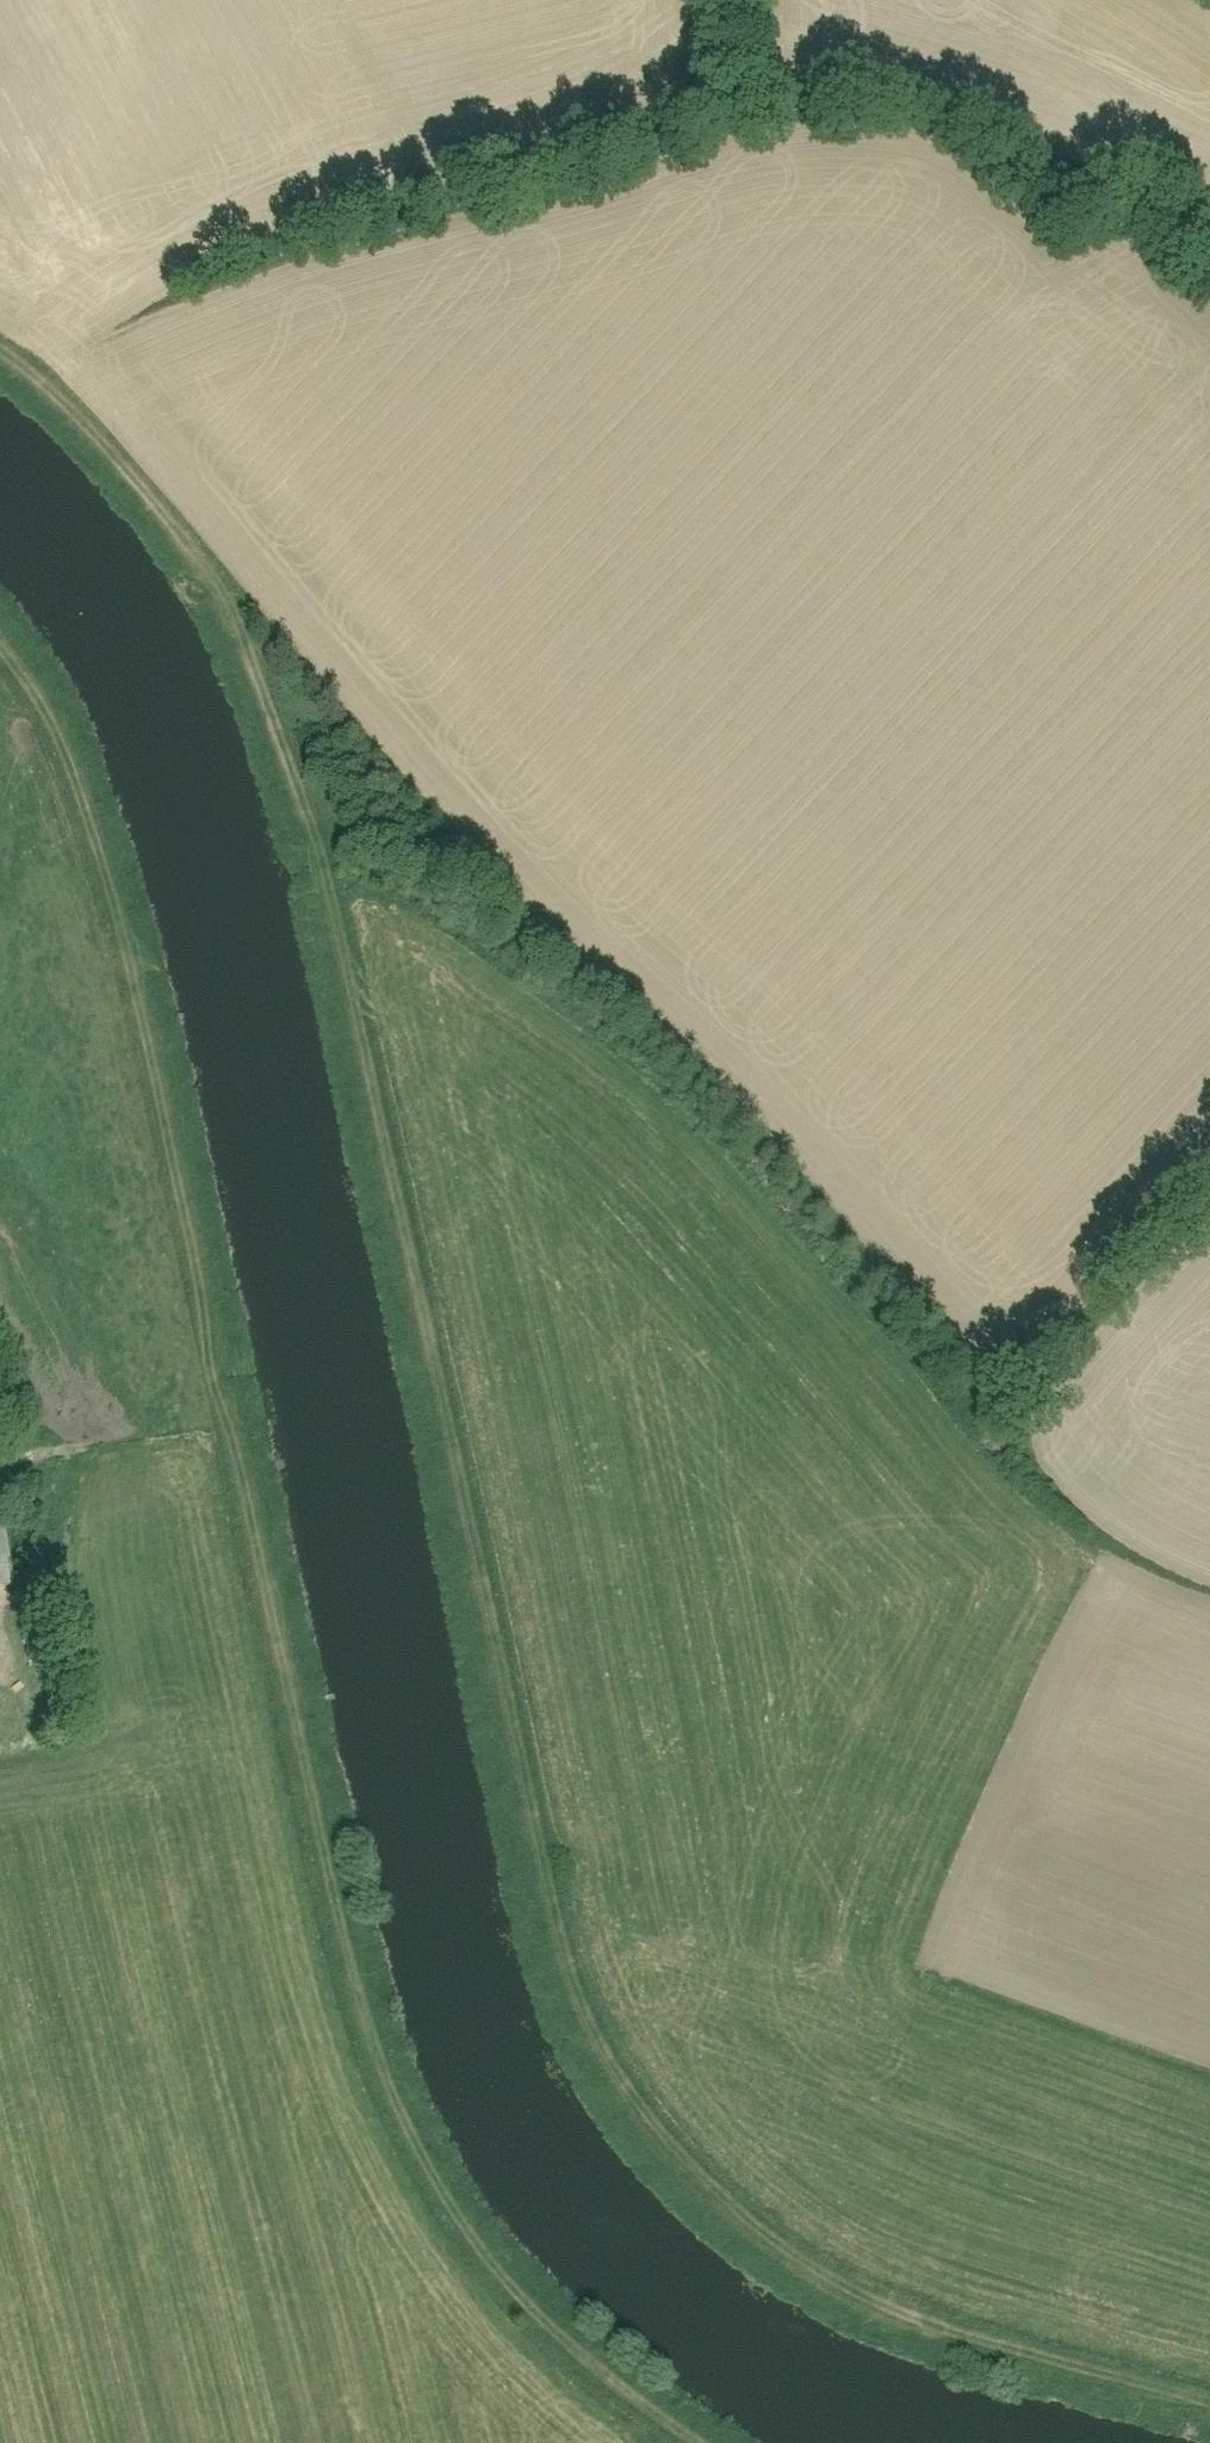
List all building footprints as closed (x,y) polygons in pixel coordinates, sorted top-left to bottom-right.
[(0,1480),(0,1589),(25,1584),(6,1479),(0,1480)]
